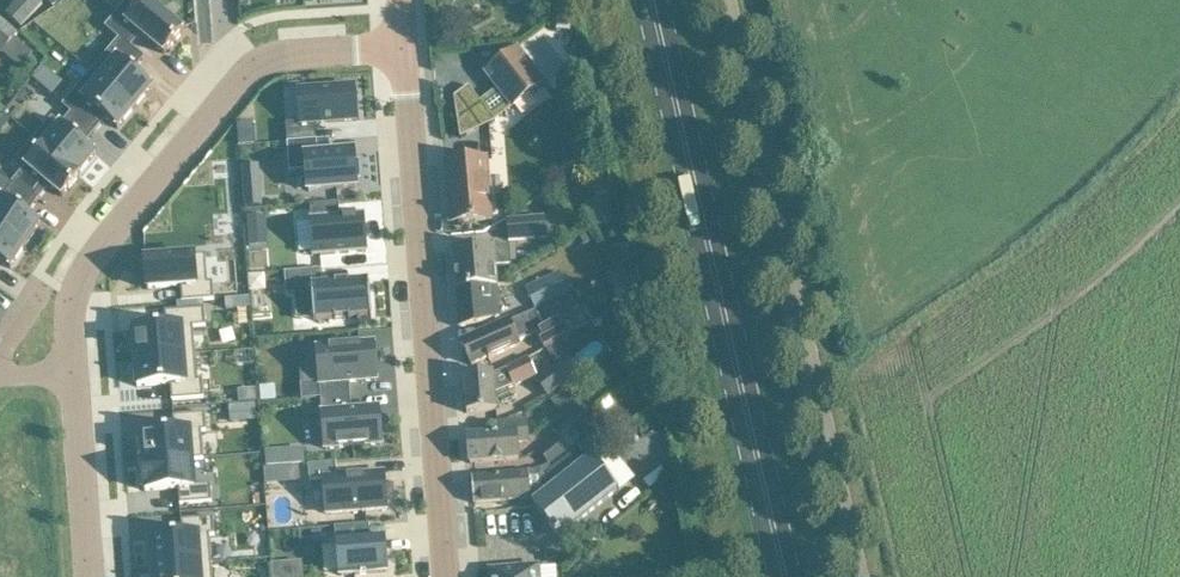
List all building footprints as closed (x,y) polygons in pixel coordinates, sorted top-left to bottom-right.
[(7,16),(21,29),(42,6),(36,0),(22,0),(7,16)] [(126,4),(105,29),(119,41),(119,40),(130,49),(141,36),(165,56),(184,33),(146,1),(136,13),(126,4)] [(2,54),(18,36),(0,21),(0,52),(2,54)] [(119,41),(91,73),(135,110),(152,89),(133,73),(143,62),(129,50),(130,49),(119,40),(119,41)] [(544,85),(532,70),(518,51),(486,76),(508,108),(544,85)] [(91,73),(62,107),(71,115),(72,114),(95,134),(106,121),(118,131),(135,110),(91,73)] [(492,123),(469,89),(441,110),(445,141),(461,139),(492,123)] [(355,90),(298,94),(301,126),(357,122),(355,90)] [(0,119),(0,132),(2,133),(12,121),(4,114),(0,119)] [(52,119),(35,140),(79,177),(79,176),(96,156),(85,147),(95,134),(72,114),(71,115),(61,127),(52,119)] [(14,183),(13,184),(15,185),(38,202),(50,188),(63,199),(81,177),(79,176),(79,177),(35,140),(17,161),(26,168),(14,183)] [(317,142),(287,144),(290,174),(306,173),(308,193),(357,189),(357,180),(360,180),(359,163),(355,163),(354,154),(331,156),(318,157),(317,142)] [(486,160),(469,162),(445,164),(450,225),(491,221),(486,160)] [(25,248),(40,225),(28,217),(38,202),(15,185),(13,184),(0,204),(0,231),(25,248)] [(261,196),(243,198),(245,212),(262,210),(261,196)] [(339,204),(310,207),(314,257),(366,253),(364,217),(356,218),(356,217),(344,218),(340,219),(339,204)] [(585,234),(606,230),(602,213),(582,218),(585,234)] [(265,217),(246,218),(246,228),(265,227),(265,217)] [(510,241),(548,238),(546,219),(509,222),(510,241)] [(10,270),(25,248),(0,231),(0,263),(10,270)] [(456,293),(499,289),(497,268),(513,267),(511,247),(452,252),(456,293)] [(621,248),(604,252),(616,267),(627,265),(623,248),(621,248)] [(160,261),(146,261),(148,290),(181,288),(182,304),(214,302),(213,284),(208,284),(207,257),(180,258),(180,254),(160,256),(160,261)] [(322,271),(284,274),(284,275),(285,275),(287,275),(289,294),(312,292),(314,321),(314,323),(314,324),(316,324),(316,323),(370,317),(370,318),(372,318),(369,282),(368,282),(368,283),(322,287),(321,272),(323,272),(322,271)] [(538,310),(549,304),(570,294),(561,274),(527,291),(538,310)] [(263,276),(248,277),(250,293),(260,292),(264,287),(263,276)] [(499,289),(456,293),(459,330),(482,328),(501,318),(499,289)] [(250,299),(227,301),(227,311),(251,309),(250,299)] [(633,305),(615,314),(621,328),(640,318),(633,305)] [(166,330),(133,332),(135,360),(196,355),(194,329),(207,328),(205,310),(165,313),(166,330)] [(542,350),(548,347),(561,340),(582,331),(573,312),(544,326),(537,311),(527,316),(484,335),(462,345),(472,367),(487,360),(488,363),(492,361),(491,359),(519,346),(518,343),(536,336),(542,350)] [(301,386),(302,402),(321,400),(350,398),(349,384),(377,381),(374,346),(317,350),(317,351),(320,384),(301,386)] [(196,355),(135,360),(137,388),(170,386),(172,402),(204,399),(202,382),(198,382),(196,355)] [(539,381),(536,384),(547,399),(550,396),(572,381),(582,373),(571,359),(539,381)] [(537,377),(533,370),(528,360),(494,377),(487,377),(463,379),(467,415),(497,412),(496,396),(515,387),(537,377)] [(274,387),(259,388),(261,404),(275,402),(274,387)] [(560,415),(546,425),(557,440),(589,415),(569,390),(551,404),(560,415)] [(258,391),(240,392),(241,403),(258,402),(258,391)] [(350,398),(321,400),(325,450),(382,446),(379,410),(351,412),(350,398)] [(174,434),(140,436),(142,465),(194,461),(203,460),(201,433),(206,432),(205,415),(172,417),(174,434)] [(580,438),(596,426),(589,417),(574,429),(580,438)] [(527,423),(521,423),(497,425),(498,435),(467,437),(470,465),(520,461),(518,444),(529,443),(527,423)] [(548,466),(566,452),(557,441),(539,456),(548,466)] [(280,452),(266,454),(267,468),(281,467),(280,452)] [(533,506),(581,467),(573,456),(543,479),(542,470),(529,473),(471,478),(473,505),(531,500),(534,503),(532,505),(533,506)] [(581,467),(533,506),(558,539),(619,492),(593,458),(581,467)] [(194,461),(142,465),(144,493),(179,491),(180,506),(212,504),(211,486),(196,487),(194,461)] [(336,464),(308,466),(309,482),(323,481),(326,515),(388,510),(385,474),(337,478),(336,464)] [(299,467),(281,469),(283,484),(300,482),(299,467)] [(182,538),(150,541),(152,569),(212,564),(210,538),(215,538),(213,519),(181,522),(182,538)] [(335,529),(336,546),(338,546),(340,576),(388,573),(386,541),(371,542),(369,526),(335,529)] [(152,569),(153,576),(213,576),(212,564),(152,569)]
